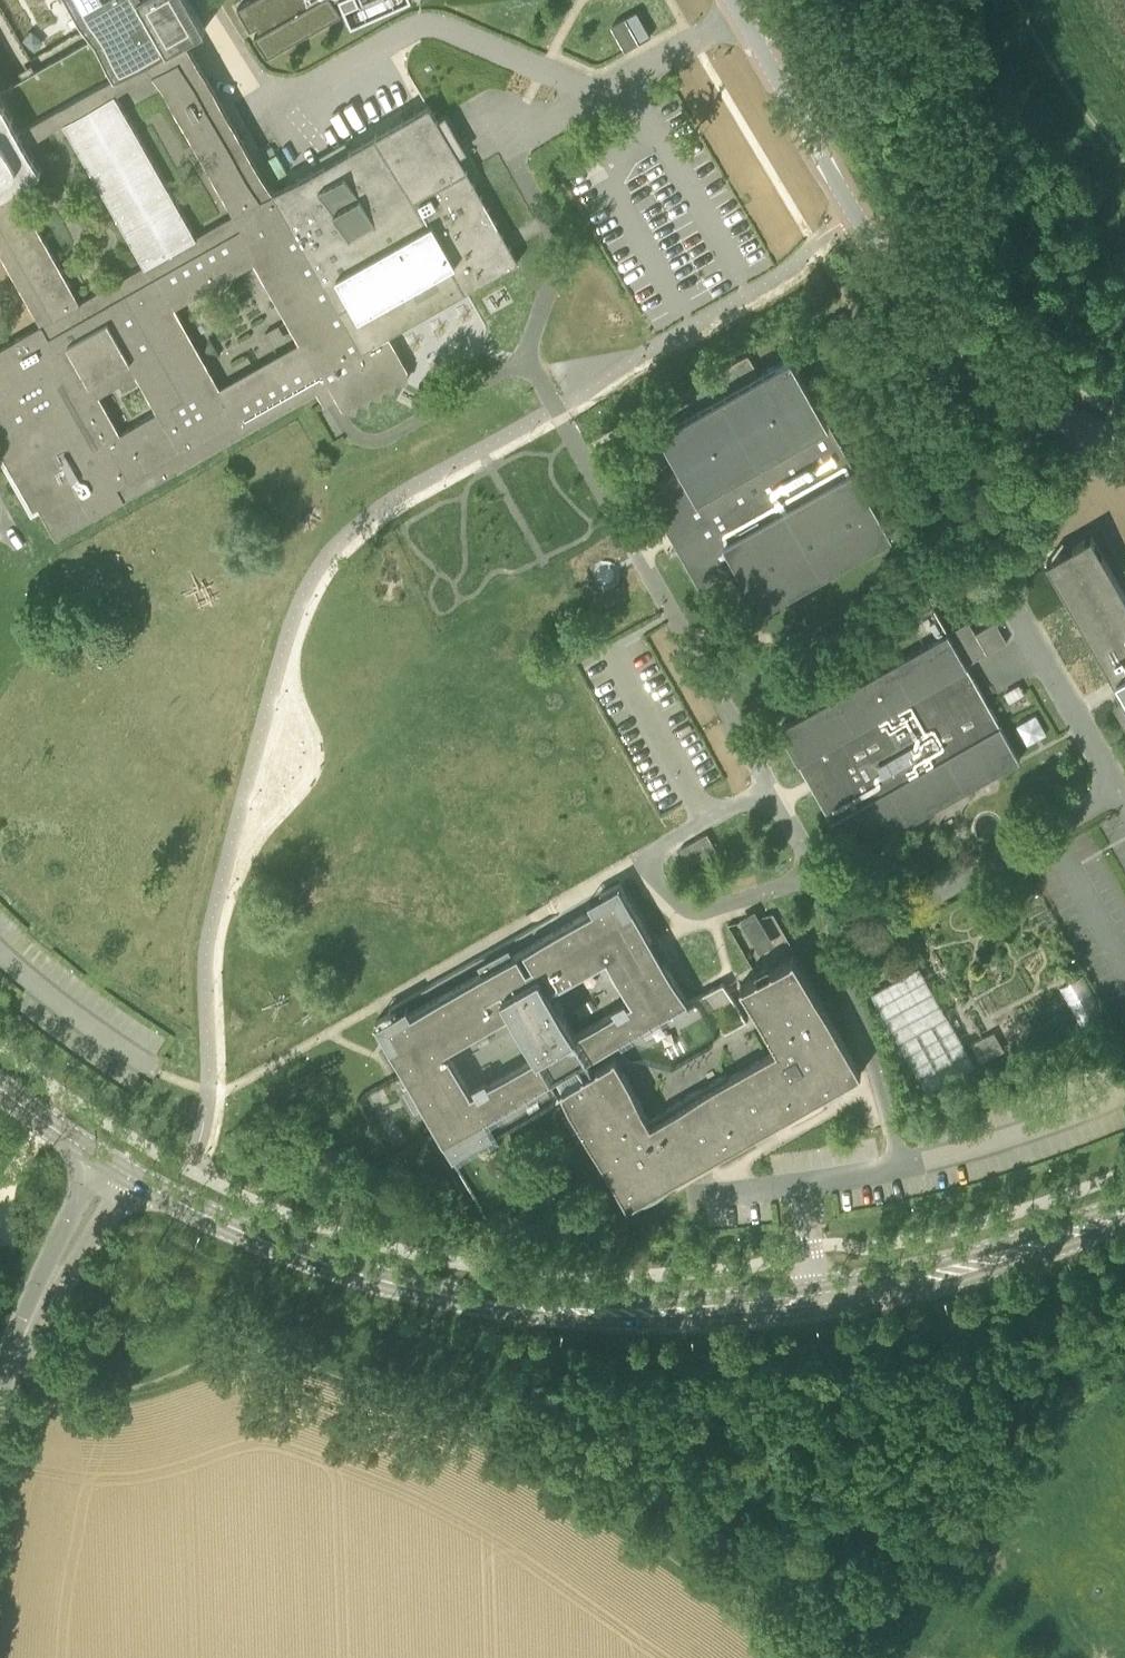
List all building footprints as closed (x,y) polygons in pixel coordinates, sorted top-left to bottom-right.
[(41,324),(0,347),(0,400),(6,411),(0,414),(0,430),(38,497),(35,499),(57,538),(124,501),(174,470),(318,389),(324,400),(336,393),(345,409),(353,411),(356,401),(367,404),(370,393),(380,396),(383,386),(393,388),(396,379),(405,382),(409,367),(391,335),(521,260),(460,155),(452,159),(431,122),(439,117),(431,102),(350,148),(326,162),(273,191),(187,38),(204,27),(189,0),(72,0),(94,38),(0,92),(0,249),(41,324)] [(238,7),(250,30),(258,25),(261,31),(255,35),(268,57),(342,15),(334,0),(251,0),(238,7)] [(353,22),(403,0),(343,0),(353,22)] [(651,34),(637,10),(625,16),(639,41),(651,34)] [(625,16),(612,24),(626,48),(639,41),(625,16)] [(206,350),(220,354),(210,336),(206,350)] [(762,608),(894,534),(792,354),(661,428),(683,469),(646,490),(669,531),(679,526),(682,531),(684,536),(675,541),(703,590),(740,569),(762,608)] [(1093,535),(1073,546),(1048,560),(1122,692),(1115,696),(1124,714),(1124,593),(1093,535)] [(949,632),(965,660),(981,650),(966,623),(949,632)] [(993,623),(972,634),(981,650),(1002,639),(993,623)] [(1021,759),(965,660),(949,632),(780,727),(851,854),(1021,759)] [(1011,700),(1027,691),(1021,682),(1006,691),(1011,700)] [(1032,740),(1051,731),(1042,712),(1023,721),(1032,740)] [(692,862),(720,847),(712,832),(684,847),(692,862)] [(627,1057),(732,998),(724,983),(688,1003),(659,951),(656,946),(634,907),(624,912),(615,896),(389,1023),(398,1040),(389,1045),(406,1075),(415,1091),(444,1142),(541,1087),(549,1082),(550,1081),(556,1078),(628,1204),(679,1175),(861,1072),(794,953),(740,984),(776,1049),(728,1076),(726,1073),(649,1116),(615,1055),(592,1067),(588,1060),(618,1043),(619,1043),(627,1057)] [(747,914),(760,949),(776,943),(763,908),(747,914)] [(928,1092),(975,1065),(919,965),(872,992),(928,1092)] [(1089,973),(1066,984),(1083,1020),(1106,1009),(1089,973)] [(983,1063),(999,1054),(988,1035),(972,1043),(983,1063)]
